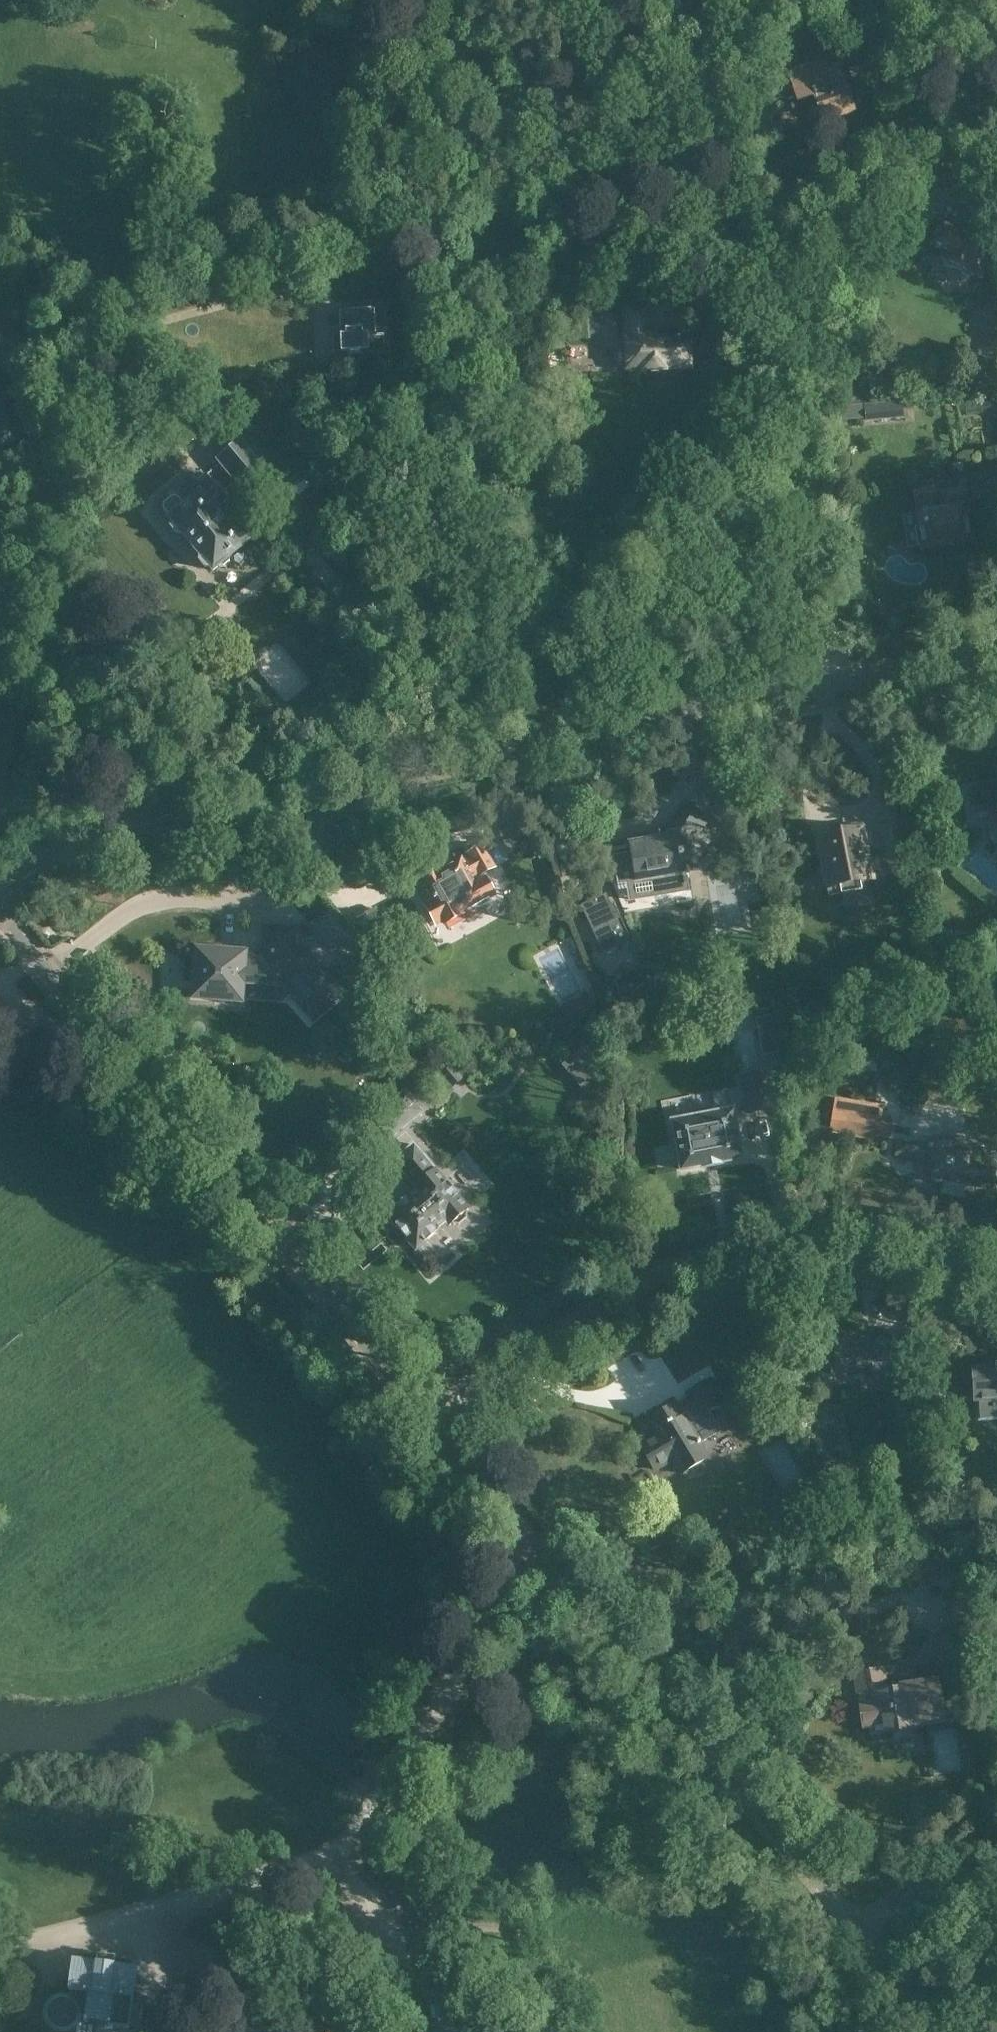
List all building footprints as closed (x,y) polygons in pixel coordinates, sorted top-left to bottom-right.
[(854,111),(836,55),(768,79),(771,89),(792,83),(797,99),(812,94),(822,122),(854,111)] [(930,244),(943,251),(940,258),(944,260),(943,262),(944,265),(950,268),(953,267),(954,265),(961,269),(960,271),(961,273),(967,277),(970,276),(971,274),(981,278),(986,269),(989,270),(996,254),(996,251),(995,250),(996,246),(996,243),(967,227),(963,234),(941,223),(930,244)] [(375,311),(340,312),(341,337),(333,337),(333,353),(341,353),(342,355),(369,354),(369,355),(385,354),(385,337),(388,337),(388,326),(376,327),(375,311)] [(673,340),(646,341),(645,311),(630,311),(630,318),(627,318),(627,336),(626,336),(627,369),(644,369),(644,370),(664,370),(664,368),(689,368),(689,359),(691,357),(691,350),(689,348),(689,340),(682,340),(680,338),(676,339),(673,340)] [(993,367),(973,368),(974,388),(994,387),(993,367)] [(840,404),(860,403),(858,383),(838,384),(840,404)] [(861,418),(861,408),(840,410),(841,420),(861,418)] [(261,464),(241,439),(216,459),(236,484),(261,464)] [(210,567),(213,571),(218,566),(219,567),(223,567),(229,562),(227,559),(250,540),(235,522),(228,528),(224,522),(227,519),(222,513),(218,516),(214,511),(227,500),(205,474),(177,497),(171,497),(163,504),(162,510),(169,518),(169,519),(172,522),(171,522),(171,527),(176,533),(181,534),(181,533),(200,556),(199,561),(205,567),(209,568),(210,567)] [(954,544),(971,541),(964,505),(934,510),(933,502),(939,501),(936,486),(913,490),(916,513),(916,514),(919,528),(915,529),(918,546),(922,546),(922,549),(939,546),(939,547),(954,544)] [(980,787),(979,787),(978,788),(977,789),(975,790),(974,791),(974,793),(973,795),(974,796),(974,798),(974,799),(975,800),(976,801),(977,802),(979,803),(980,804),(981,804),(983,804),(996,801),(996,784),(980,787)] [(700,832),(707,823),(686,809),(668,834),(667,834),(667,838),(628,844),(635,882),(656,878),(657,885),(663,889),(669,888),(673,882),(672,876),(686,873),(683,858),(687,858),(688,860),(700,858),(712,841),(700,832)] [(901,825),(883,828),(893,874),(911,871),(901,825)] [(818,834),(825,872),(823,872),(824,874),(822,877),(823,882),(825,884),(828,896),(861,890),(859,878),(870,875),(864,846),(870,845),(867,832),(862,833),(861,826),(818,834)] [(523,831),(502,843),(508,855),(530,842),(523,831)] [(467,854),(470,858),(461,863),(460,861),(436,874),(432,874),(426,877),(425,881),(422,883),(433,904),(426,908),(425,912),(431,923),(436,925),(443,921),(444,923),(475,906),(480,907),(487,903),(489,898),(493,896),(481,874),(494,867),(483,846),(467,854)] [(605,896),(581,907),(602,954),(629,941),(612,906),(610,907),(605,896)] [(198,951),(195,996),(219,997),(219,1002),(242,1004),(243,983),(252,983),(253,981),(264,982),(264,984),(278,985),(278,983),(288,983),(294,990),(293,996),(304,1008),(310,1009),(315,1015),(339,995),(327,981),(329,979),(302,948),(291,947),(292,930),(287,930),(284,927),(275,926),(272,929),(267,928),(266,932),(264,934),(263,942),(265,945),(264,956),(242,955),(242,952),(228,951),(227,956),(221,955),(221,953),(198,951)] [(559,1007),(570,1028),(596,1014),(586,993),(559,1007)] [(2,1033),(13,1023),(0,1008),(0,1030),(2,1033)] [(61,1061),(64,1065),(81,1050),(57,1022),(44,1032),(51,1040),(42,1048),(56,1065),(61,1061)] [(627,1031),(607,1034),(610,1050),(630,1047),(627,1031)] [(563,1065),(587,1094),(598,1085),(583,1067),(594,1057),(585,1046),(563,1065)] [(89,1088),(100,1079),(85,1062),(75,1071),(89,1088)] [(441,1075),(451,1087),(462,1078),(452,1066),(441,1075)] [(746,1113),(772,1109),(766,1073),(740,1078),(746,1113)] [(422,1112),(405,1091),(364,1126),(381,1146),(422,1112)] [(837,1097),(832,1130),(853,1134),(888,1140),(891,1120),(881,1118),(883,1105),(837,1097)] [(702,1166),(702,1167),(720,1164),(720,1163),(741,1159),(732,1111),(711,1115),(710,1110),(692,1113),(693,1118),(673,1122),(681,1170),(702,1166)] [(930,1161),(927,1178),(996,1189),(996,1183),(996,1170),(968,1165),(971,1150),(950,1147),(951,1142),(933,1139),(932,1147),(897,1141),(895,1155),(930,1161)] [(469,1209),(459,1198),(466,1192),(470,1196),(485,1184),(462,1158),(448,1170),(452,1174),(444,1181),(414,1144),(394,1161),(417,1188),(386,1214),(390,1218),(389,1222),(394,1227),(397,1227),(405,1237),(405,1240),(409,1245),(412,1245),(416,1249),(419,1247),(422,1247),(427,1243),(428,1239),(434,1234),(438,1234),(443,1229),(443,1226),(447,1223),(449,1226),(451,1224),(452,1224),(458,1225),(466,1219),(467,1212),(466,1211),(469,1209)] [(838,1334),(834,1366),(883,1373),(888,1341),(838,1334)] [(973,1367),(975,1400),(978,1400),(978,1402),(993,1401),(994,1416),(996,1416),(996,1366),(973,1367)] [(703,1440),(722,1428),(711,1409),(727,1400),(713,1377),(690,1391),(693,1397),(680,1404),(678,1401),(653,1417),(662,1433),(644,1444),(658,1468),(676,1457),(685,1471),(711,1455),(702,1441),(703,1440)] [(538,1419),(529,1406),(519,1413),(528,1426),(538,1419)] [(817,1406),(804,1411),(808,1422),(821,1416),(817,1406)] [(941,1539),(910,1559),(920,1575),(951,1555),(941,1539)] [(934,1684),(885,1692),(881,1669),(856,1673),(859,1692),(861,1691),(863,1703),(861,1704),(862,1707),(857,1708),(859,1722),(864,1721),(864,1725),(889,1721),(890,1726),(940,1718),(934,1684)] [(76,2020),(77,2015),(110,2020),(109,2025),(129,2028),(130,2026),(139,2027),(142,2005),(132,2004),(137,1968),(114,1965),(115,1956),(97,1954),(96,1963),(73,1959),(67,1997),(63,1996),(58,1995),(53,1997),(48,1999),(45,2003),(42,2007),(41,2012),(42,2017),(44,2022),(47,2026),(51,2029),(55,2031),(60,2031),(65,2030),(70,2028),(74,2025),(76,2020)]
